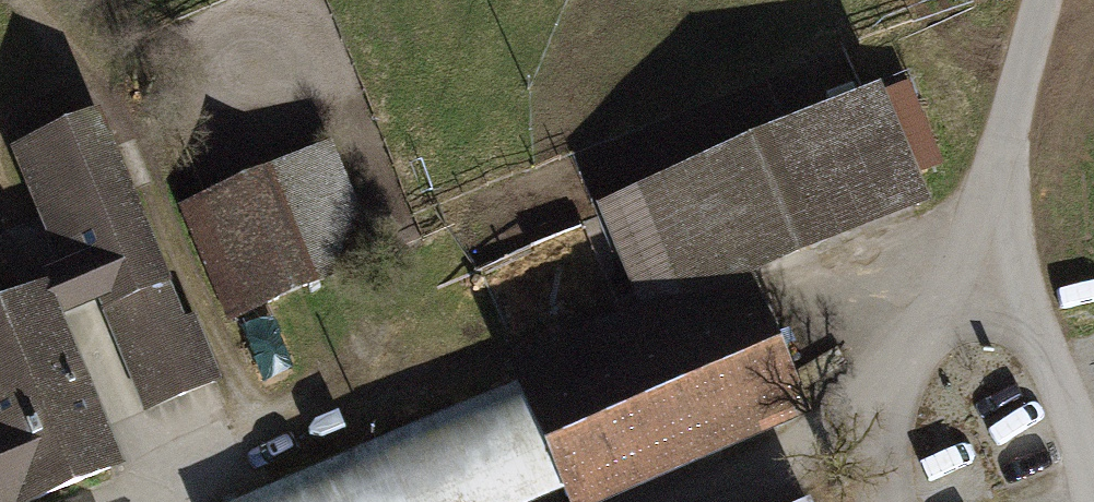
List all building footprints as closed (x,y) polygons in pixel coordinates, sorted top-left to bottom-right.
[(518,384),(564,493),(568,501),(621,501),(815,420),(756,282),(934,206),(883,87),(598,207),(642,311),(510,366),(518,384)] [(47,288),(62,323),(100,307),(145,415),(223,382),(196,317),(187,320),(99,114),(11,151),(61,268),(42,276),(47,288)] [(331,142),(178,206),(229,324),(382,260),(331,142)] [(47,288),(0,308),(0,501),(53,501),(125,472),(62,323),(47,288)] [(237,501),(544,501),(564,493),(518,384),(237,501)]
